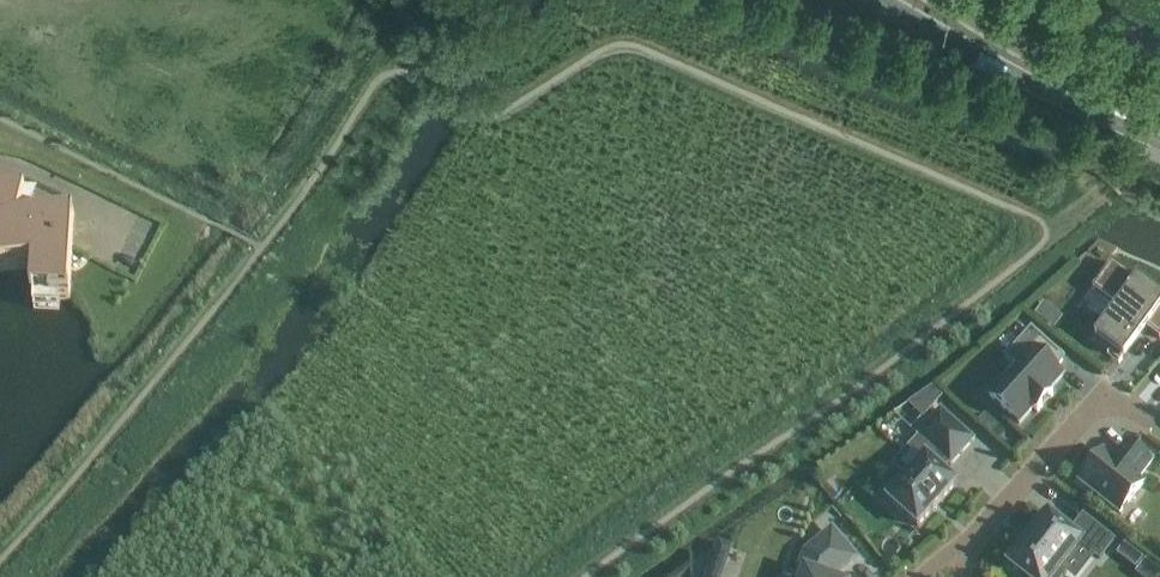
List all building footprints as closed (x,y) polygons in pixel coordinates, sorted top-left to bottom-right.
[(32,267),(30,298),(68,300),(72,214),(22,220),(30,202),(14,199),(16,190),(0,186),(0,271),(32,267)] [(1118,356),(1117,357),(1119,359),(1120,357),(1121,356),(1145,330),(1159,340),(1159,339),(1159,300),(1135,282),(1111,264),(1091,290),(1116,308),(1095,337),(1120,355),(1118,356)] [(1044,304),(1035,315),(1051,328),(1060,317),(1044,304)] [(988,397),(1018,425),(1032,409),(1036,414),(1047,402),(1052,397),(1047,392),(1061,377),(1054,371),(1064,360),(1041,339),(1030,329),(1030,330),(1040,340),(988,397)] [(933,389),(921,396),(933,409),(942,399),(933,389)] [(939,412),(917,437),(918,438),(892,468),(906,480),(887,501),(916,528),(930,512),(931,513),(941,502),(940,501),(955,486),(936,469),(943,461),(949,466),(972,442),(945,418),(939,412)] [(997,429),(983,417),(977,424),(991,436),(997,429)] [(1101,453),(1078,482),(1119,514),(1142,484),(1136,480),(1150,463),(1146,460),(1126,444),(1113,462),(1101,453)] [(1008,569),(1019,576),(1064,576),(1065,576),(1060,572),(1080,545),(1080,544),(1095,556),(1109,538),(1083,518),(1068,536),(1046,519),(1008,569)] [(834,575),(853,559),(831,533),(805,555),(802,564),(799,573),(804,575),(803,576),(833,576),(834,575)] [(727,556),(730,549),(717,544),(713,557),(720,559),(727,556)] [(1123,546),(1116,555),(1134,570),(1142,560),(1123,546)] [(1134,574),(1137,576),(1159,576),(1159,573),(1144,561),(1134,574)]
